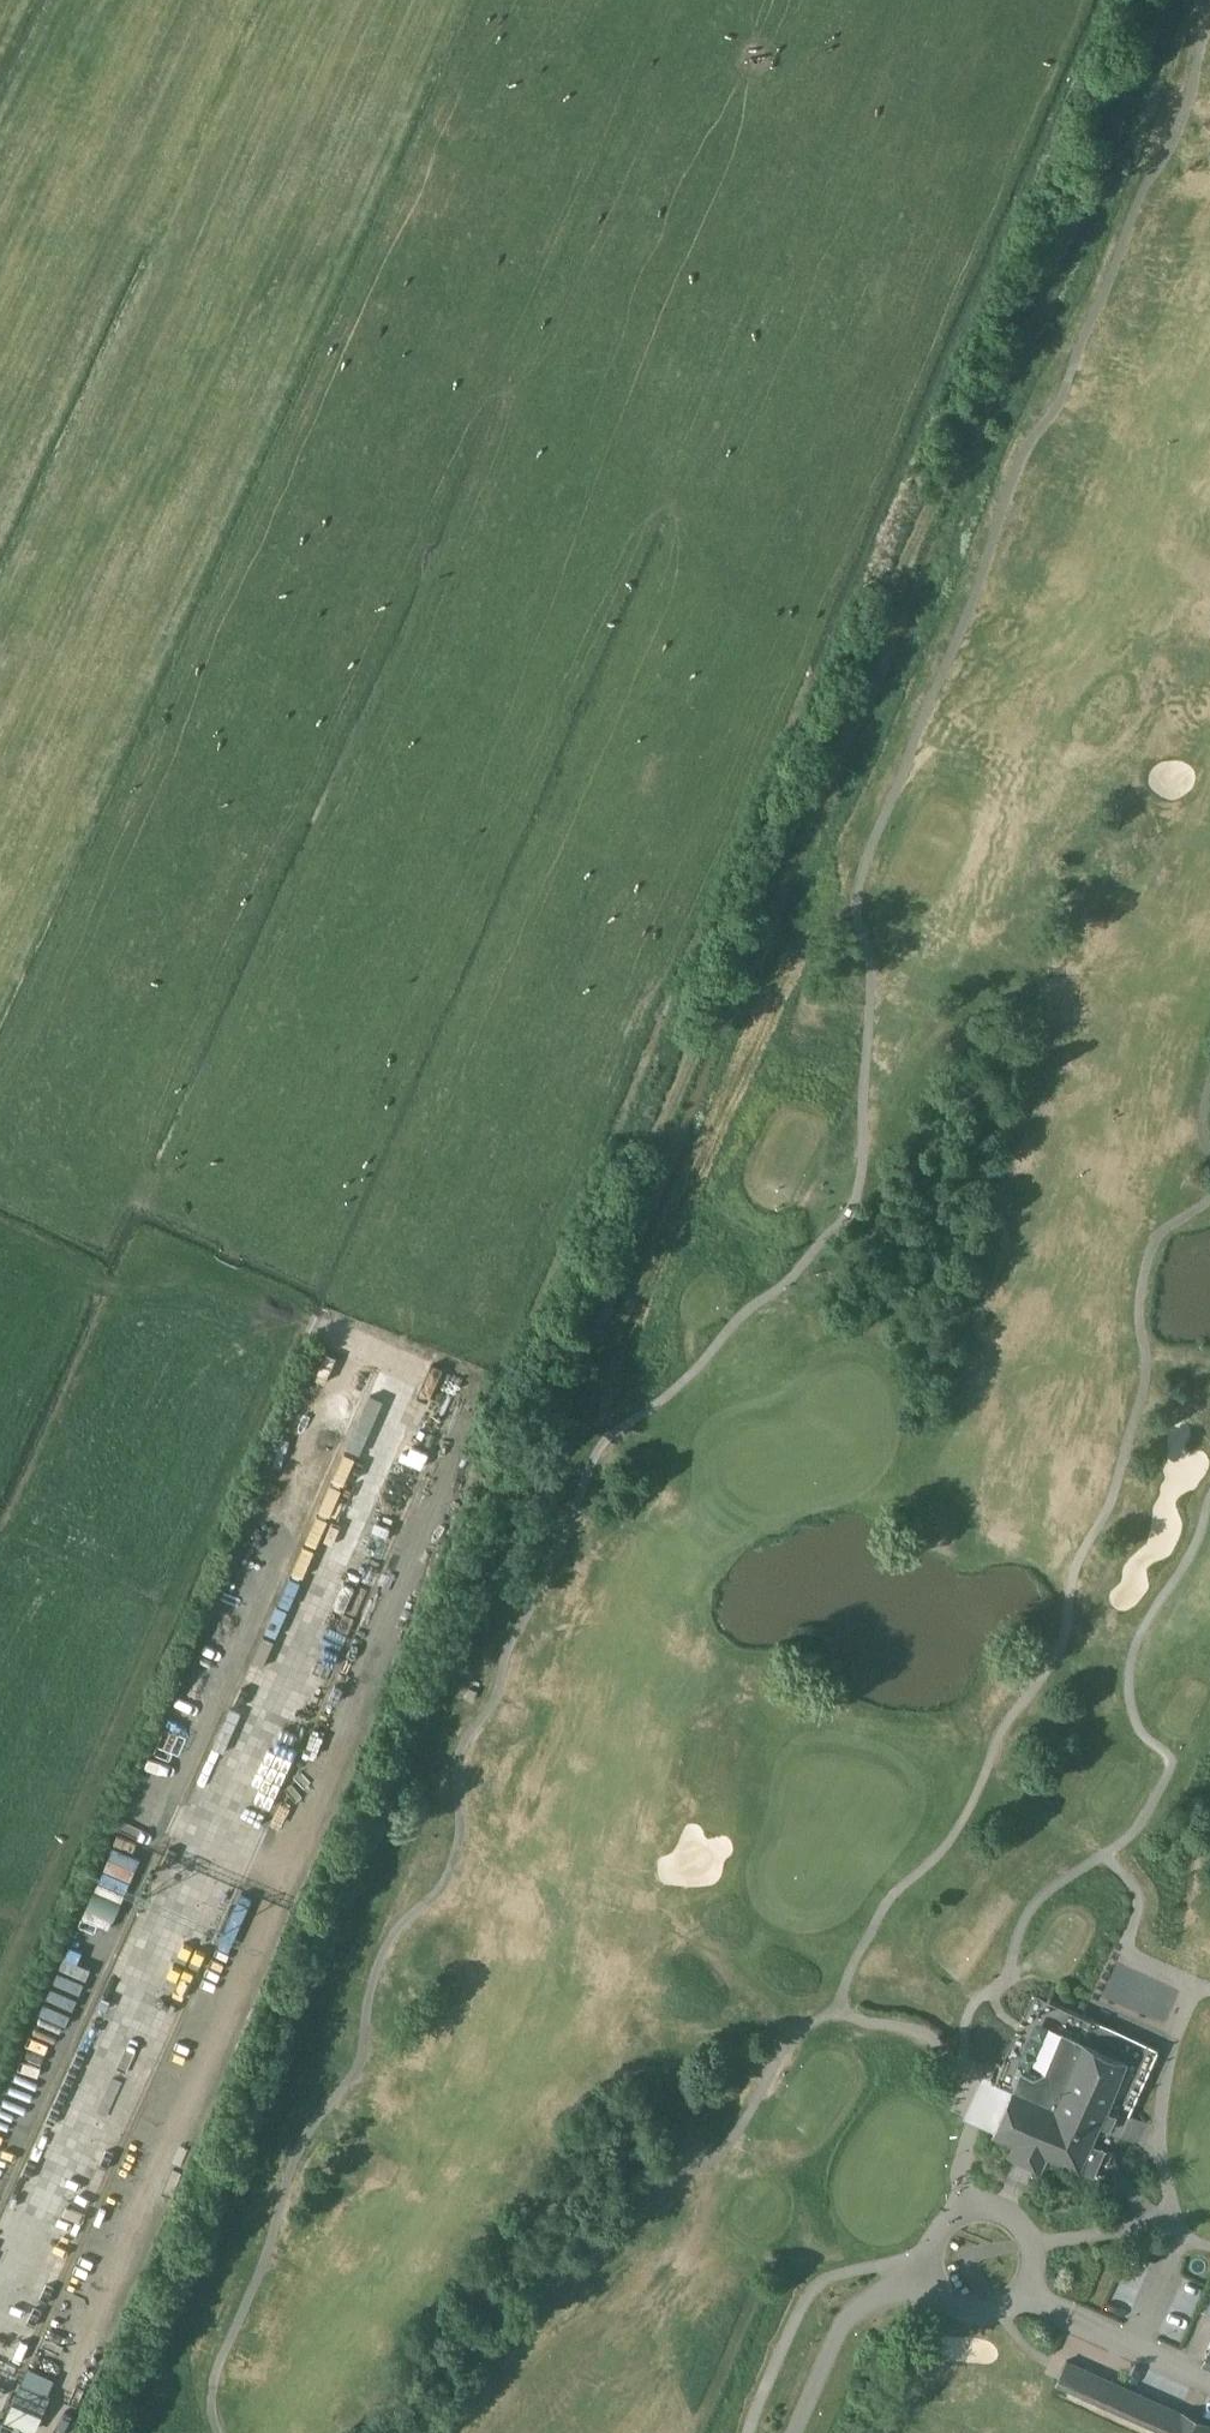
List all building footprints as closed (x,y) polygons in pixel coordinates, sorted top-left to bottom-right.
[(1046,2157),(1047,2155),(1079,2169),(1126,2063),(1083,2043),(1082,2044),(1064,2036),(1047,2073),(1034,2077),(1022,2071),(1014,2088),(1013,2087),(993,2132),(1015,2142),(1014,2143),(1031,2151),(1046,2157)] [(1072,2354),(1061,2380),(1178,2432),(1209,2432),(1209,2416),(1072,2354)]
